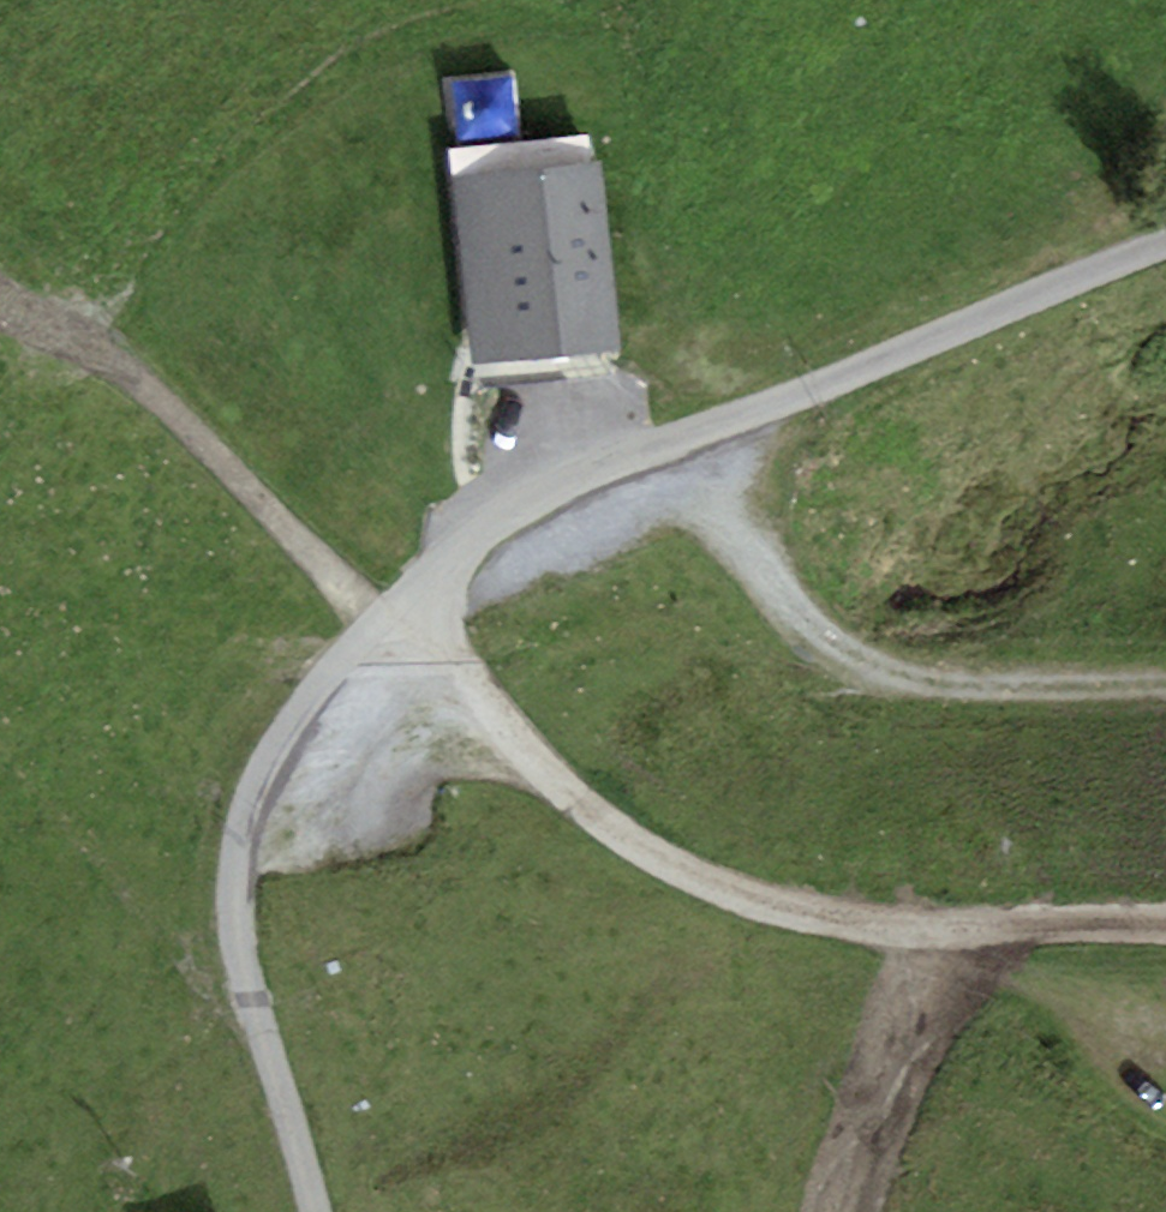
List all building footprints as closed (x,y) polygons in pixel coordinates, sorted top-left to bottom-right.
[(620,169),(469,187),(491,370),(642,352),(620,169)]
